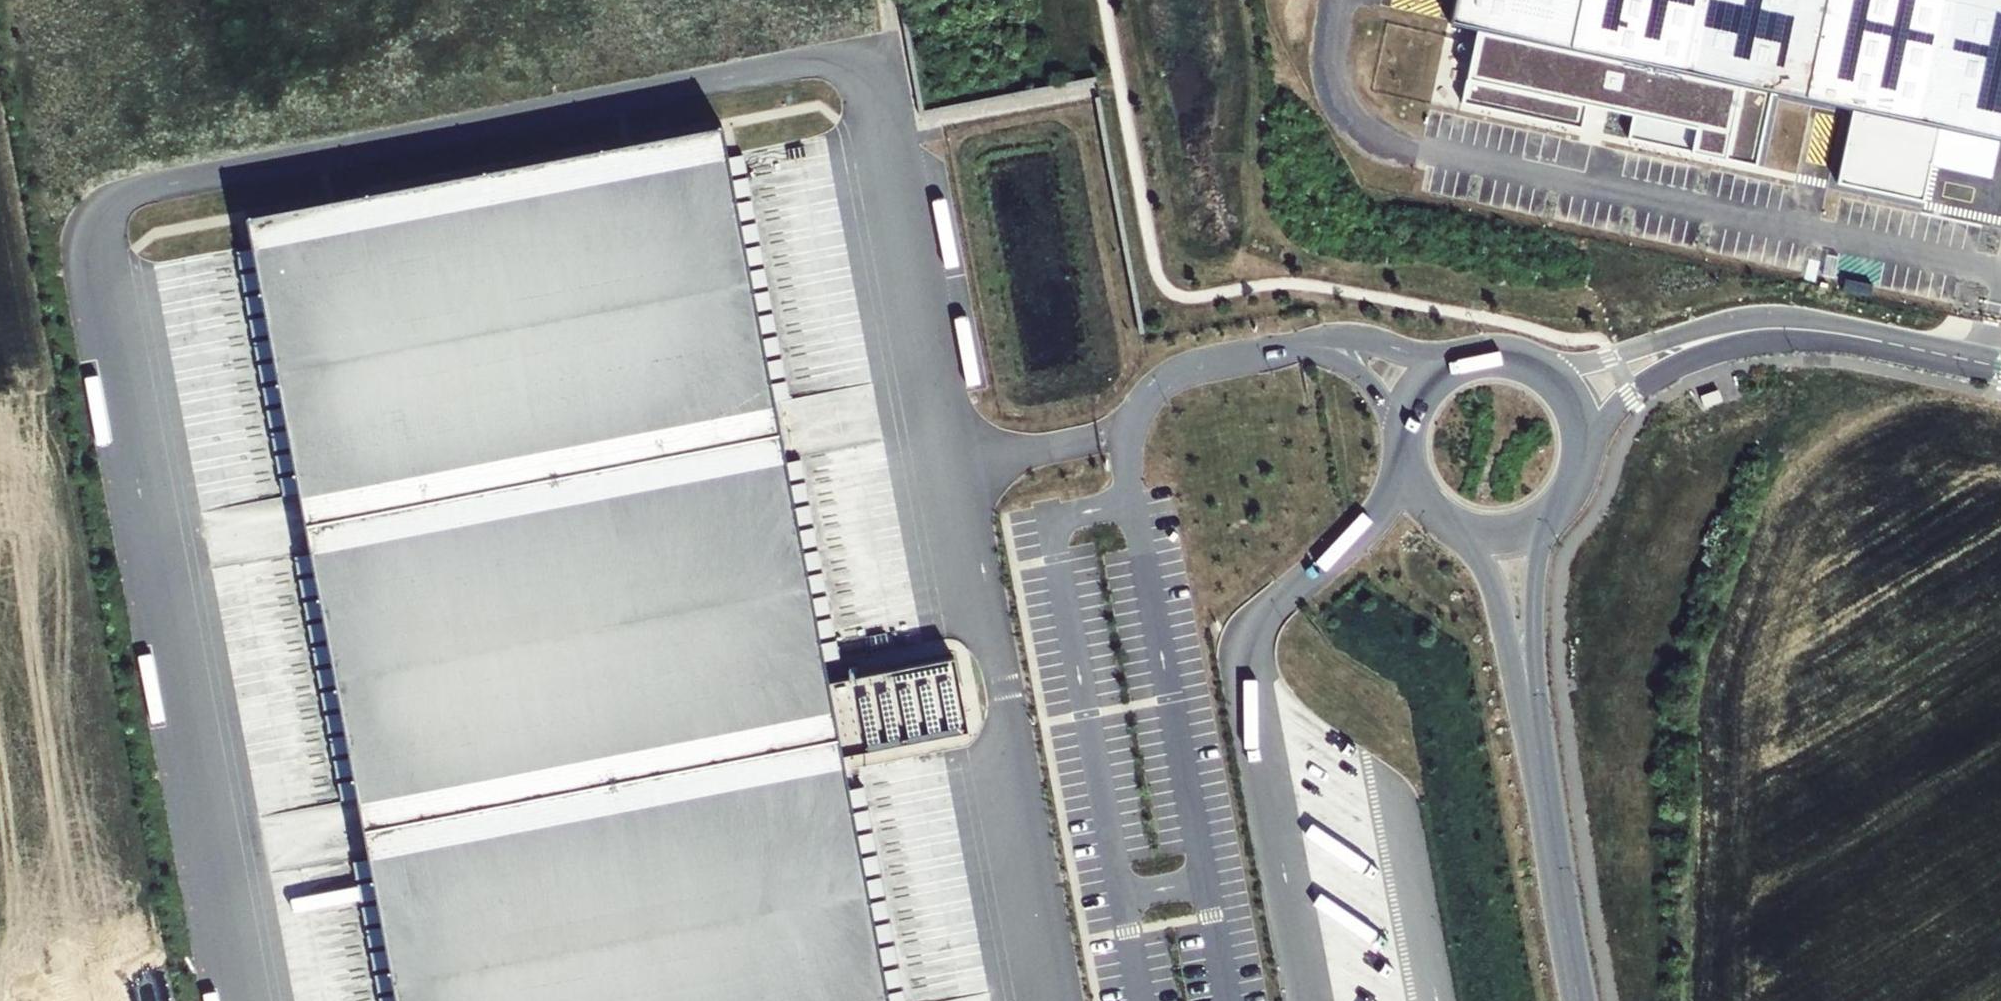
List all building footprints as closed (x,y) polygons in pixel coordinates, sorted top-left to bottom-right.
[(246,208),(397,1000),(891,1000),(843,749),(964,726),(951,655),(829,678),(722,118),(246,208)]
